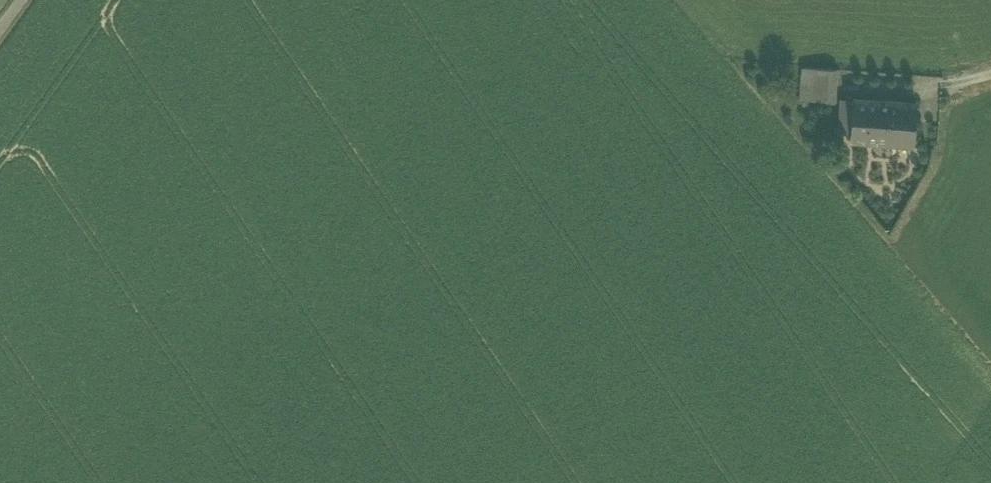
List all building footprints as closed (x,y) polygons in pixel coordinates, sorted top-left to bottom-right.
[(802,98),(828,100),(830,69),(804,67),(802,98)] [(836,69),(830,69),(828,100),(834,101),(836,69)] [(844,127),(852,128),(854,100),(841,99),(839,127),(844,127)] [(851,139),(913,143),(916,103),(854,99),(854,100),(852,128),(852,134),(851,139)]
